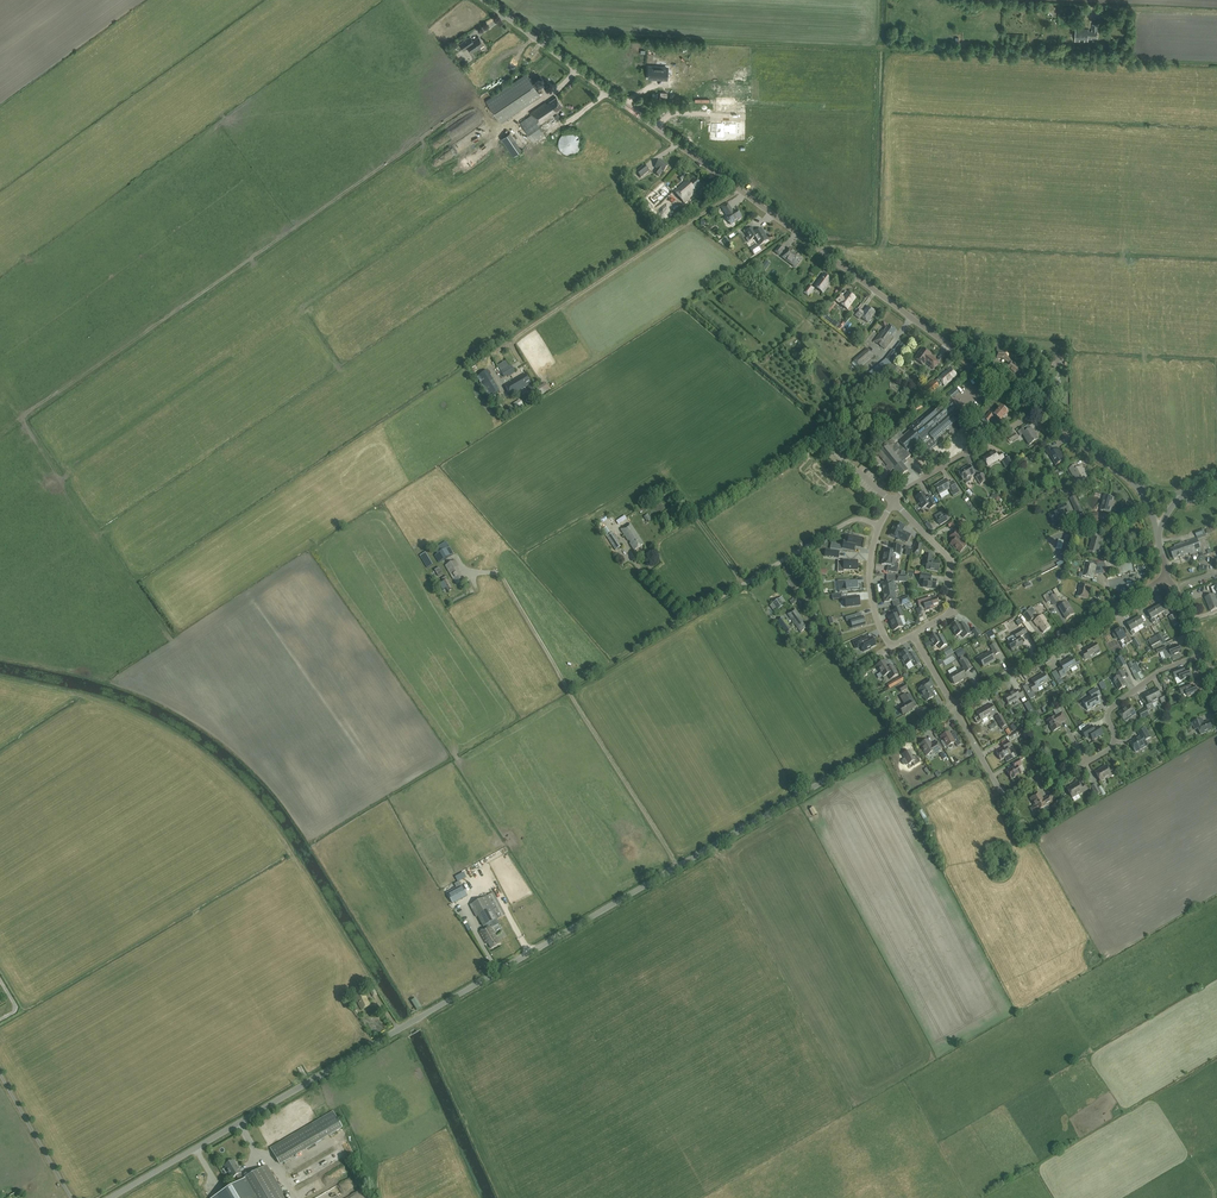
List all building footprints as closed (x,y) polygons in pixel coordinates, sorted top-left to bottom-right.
[(1076,18),(1084,18),(1084,11),(1077,10),(1076,18)] [(1080,41),(1080,38),(1085,38),(1084,41),(1088,41),(1088,39),(1097,39),(1098,30),(1098,25),(1092,25),(1092,31),(1089,31),(1089,29),(1077,29),(1076,40),(1080,41)] [(470,37),(459,44),(464,50),(468,48),(471,53),(484,44),(479,37),(473,41),(470,37)] [(667,68),(650,67),(649,78),(667,79),(667,68)] [(500,122),(541,96),(527,74),(486,100),(500,122)] [(561,118),(557,112),(556,111),(562,106),(556,97),(547,104),(546,102),(530,113),(531,115),(520,122),(534,142),(545,134),(539,125),(554,115),(557,121),(561,118)] [(721,124),(716,123),(712,123),(712,133),(716,133),(716,137),(724,137),(724,131),(729,131),(729,133),(735,133),(735,124),(733,124),(728,124),(725,124),(725,125),(721,125),(721,124)] [(513,152),(524,144),(516,133),(514,134),(510,128),(500,135),(513,152)] [(581,145),(581,143),(581,141),(580,139),(579,138),(578,136),(577,135),(575,133),(574,133),(572,132),(570,132),(568,132),(566,133),(564,133),(562,135),(561,136),(560,138),(559,139),(559,141),(558,143),(559,145),(559,147),(560,149),(561,150),(562,151),(563,153),(565,153),(567,154),(569,154),(571,154),(573,154),(574,153),(576,153),(577,151),(579,150),(580,149),(580,147),(581,145)] [(466,137),(459,143),(463,147),(469,142),(466,137)] [(454,155),(460,151),(455,144),(449,149),(454,155)] [(662,171),(663,172),(668,166),(660,160),(655,167),(657,169),(654,173),(659,176),(662,171)] [(636,172),(641,178),(649,171),(644,165),(636,172)] [(693,194),(692,193),(701,185),(696,179),(690,184),(686,181),(674,191),(684,203),(693,194)] [(656,191),(657,192),(660,197),(671,188),(666,182),(656,191)] [(726,217),(731,225),(742,218),(737,210),(733,212),(728,204),(722,208),(727,216),(726,217)] [(755,237),(760,245),(768,240),(764,234),(764,233),(761,228),(755,232),(752,228),(745,232),(748,237),(746,238),(748,241),(755,237)] [(720,241),(722,242),(727,248),(732,244),(727,238),(726,237),(720,241)] [(781,253),(784,255),(783,258),(795,267),(802,258),(789,249),(787,252),(784,249),(779,246),(775,252),(780,255),(781,253)] [(823,293),(832,281),(824,275),(815,287),(823,293)] [(808,297),(814,289),(809,285),(803,293),(808,297)] [(836,300),(847,309),(850,311),(853,307),(850,306),(856,298),(848,293),(844,298),(840,295),(836,300)] [(827,316),(828,313),(829,314),(832,309),(835,304),(833,302),(829,307),(825,311),(821,316),(825,319),(835,327),(838,324),(827,316)] [(868,322),(875,313),(868,307),(864,313),(860,310),(855,315),(860,319),(861,318),(868,322)] [(840,323),(837,328),(840,331),(843,333),(845,330),(845,331),(846,330),(842,328),(843,326),(840,323)] [(893,338),(891,337),(896,331),(889,325),(884,331),(882,330),(874,341),(885,349),(893,338)] [(900,342),(897,346),(894,350),(896,351),(896,352),(893,350),(889,355),(882,362),(873,369),(878,376),(888,368),(905,346),(900,342)] [(853,360),(859,367),(860,368),(873,356),(872,355),(873,355),(867,348),(853,360)] [(939,362),(930,356),(931,354),(923,348),(915,359),(923,365),(925,362),(933,369),(939,362)] [(1022,370),(1007,357),(1007,351),(997,352),(997,357),(1004,357),(1006,360),(1008,362),(1004,367),(1016,377),(1022,370)] [(889,368),(894,372),(899,365),(894,362),(889,368)] [(514,371),(512,367),(511,365),(500,371),(504,377),(514,371)] [(951,380),(956,376),(950,368),(938,378),(944,386),(951,380)] [(487,371),(476,377),(489,397),(499,391),(487,371)] [(527,386),(531,383),(525,374),(519,378),(518,377),(505,386),(511,396),(527,386)] [(933,380),(922,389),(928,396),(939,387),(933,380)] [(550,391),(546,385),(545,383),(536,388),(541,397),(550,391)] [(946,395),(951,400),(958,394),(953,389),(946,395)] [(519,400),(513,404),(517,410),(523,406),(519,400)] [(961,417),(947,401),(928,418),(922,418),(918,422),(917,421),(909,428),(911,430),(905,435),(898,441),(907,451),(920,440),(923,444),(924,444),(925,446),(932,440),(933,441),(961,417)] [(994,416),(1001,421),(1008,413),(1000,406),(993,414),(990,412),(984,419),(989,422),(994,416)] [(1025,427),(1019,431),(1017,432),(1020,436),(1023,434),(1029,444),(1038,439),(1032,428),(1027,431),(1025,427)] [(1006,440),(1008,439),(1010,442),(1018,437),(1014,431),(1007,435),(1004,437),(1006,440)] [(906,461),(905,460),(910,455),(907,451),(898,441),(897,439),(893,442),(891,440),(875,453),(877,455),(878,454),(888,465),(886,466),(890,471),(893,468),(894,470),(892,473),(897,479),(908,470),(903,464),(906,461)] [(1054,452),(1051,447),(1045,450),(1048,455),(1050,454),(1056,465),(1064,461),(1061,454),(1058,449),(1054,452)] [(1000,461),(1004,458),(1001,453),(996,455),(994,451),(989,454),(983,458),(987,466),(999,460),(1000,461)] [(963,481),(964,480),(966,483),(971,480),(969,477),(974,474),(969,465),(964,468),(965,468),(958,472),(963,481)] [(1088,480),(1085,475),(1083,473),(1085,472),(1082,467),(1078,469),(1076,465),(1069,469),(1073,477),(1074,476),(1079,485),(1088,480)] [(983,473),(976,477),(980,485),(987,481),(983,473)] [(939,495),(949,489),(953,496),(959,493),(956,487),(952,481),(948,484),(945,479),(940,482),(941,482),(934,486),(939,495)] [(928,505),(930,508),(936,505),(932,497),(927,499),(923,492),(916,497),(922,508),(928,505)] [(1070,499),(1075,509),(1080,506),(1075,496),(1070,499)] [(1112,504),(1113,505),(1115,499),(1104,496),(1100,510),(1110,513),(1112,504)] [(637,509),(640,514),(646,510),(645,510),(647,508),(645,504),(637,509)] [(1060,510),(1050,515),(1054,524),(1061,520),(1061,521),(1067,518),(1065,514),(1070,512),(1066,504),(1058,507),(1060,510)] [(1099,512),(1092,514),(1094,521),(1101,519),(1099,512)] [(939,525),(947,520),(943,515),(936,519),(939,525)] [(946,524),(949,528),(951,526),(952,528),(956,525),(952,520),(946,524)] [(905,527),(895,522),(889,535),(898,540),(899,538),(907,542),(911,535),(902,531),(905,527)] [(621,530),(634,550),(643,544),(630,524),(621,530)] [(960,552),(966,546),(959,540),(962,537),(956,530),(950,537),(953,540),(950,544),(956,550),(957,549),(960,552)] [(1202,530),(1195,532),(1197,539),(1206,536),(1204,531),(1202,532),(1202,530)] [(614,532),(607,537),(615,550),(623,546),(614,532)] [(1103,541),(1101,540),(1097,539),(1099,534),(1093,532),(1091,537),(1093,538),(1089,551),(1100,555),(1102,547),(1101,546),(1103,541)] [(843,541),(842,548),(854,551),(855,546),(860,547),(862,538),(858,537),(858,536),(854,535),(854,536),(849,535),(847,542),(843,541)] [(1060,555),(1068,557),(1073,538),(1066,536),(1060,555)] [(1190,555),(1201,551),(1197,538),(1176,546),(1176,547),(1170,549),(1173,559),(1179,557),(1180,558),(1184,557),(1184,555),(1189,553),(1190,555)] [(916,543),(914,554),(920,555),(922,544),(916,543)] [(883,557),(895,559),(895,555),(900,556),(901,546),(893,545),(892,551),(884,549),(883,557)] [(439,562),(453,554),(449,546),(437,554),(435,555),(439,562)] [(839,551),(825,550),(825,556),(838,558),(839,551)] [(938,572),(940,562),(932,561),(933,556),(924,554),(922,565),(926,566),(925,569),(938,572)] [(895,559),(883,557),(881,564),(887,565),(886,571),(897,573),(898,564),(894,563),(895,559)] [(455,560),(446,565),(454,579),(457,584),(465,578),(462,573),(463,573),(455,560)] [(844,570),(857,570),(858,560),(843,560),(843,561),(838,561),(838,572),(844,572),(844,570)] [(1132,561),(1123,563),(1125,573),(1135,570),(1132,561)] [(1084,568),(1082,576),(1093,578),(1095,571),(1096,566),(1085,563),(1084,568)] [(440,577),(445,574),(441,567),(436,570),(440,577)] [(935,589),(936,580),(930,579),(931,575),(921,573),(919,581),(924,582),(923,587),(935,589)] [(452,588),(447,579),(443,581),(440,583),(443,589),(446,588),(448,591),(452,588)] [(849,580),(837,580),(839,592),(846,591),(846,590),(858,589),(857,580),(849,581),(849,580)] [(883,593),(894,591),(893,581),(881,583),(883,593)] [(1090,592),(1092,585),(1081,582),(1081,584),(1080,584),(1078,589),(1079,589),(1077,597),(1087,599),(1089,592),(1090,592)] [(1049,598),(1048,597),(1052,595),(1050,592),(1046,594),(1043,596),(1047,603),(1050,601),(1053,605),(1059,602),(1057,598),(1060,596),(1056,589),(1053,591),(1055,595),(1049,598)] [(894,591),(883,593),(884,602),(896,600),(894,591)] [(1215,598),(1216,597),(1216,593),(1214,595),(1214,594),(1205,598),(1210,611),(1216,609),(1216,602),(1215,598)] [(859,600),(859,596),(845,598),(846,607),(860,605),(859,601),(859,600)] [(898,599),(901,606),(910,602),(908,596),(898,599)] [(933,608),(939,606),(937,601),(936,597),(928,599),(927,596),(917,599),(919,605),(923,604),(925,611),(933,608)] [(782,597),(770,605),(775,612),(787,604),(782,597)] [(1074,614),(1067,602),(1059,607),(1066,619),(1074,614)] [(1154,609),(1158,615),(1162,613),(1164,616),(1167,615),(1165,611),(1164,612),(1160,605),(1154,609)] [(889,618),(894,630),(902,627),(899,618),(903,617),(899,608),(893,611),(895,615),(889,618)] [(800,632),(809,626),(806,621),(804,622),(795,609),(787,614),(800,632)] [(1158,615),(1154,609),(1147,613),(1151,619),(1150,620),(1152,623),(1155,622),(1153,618),(1158,615)] [(1028,610),(1023,614),(1028,622),(1034,618),(1028,610)] [(855,628),(865,625),(863,617),(862,617),(860,613),(845,618),(847,622),(848,621),(849,625),(854,624),(855,628)] [(1050,628),(1045,622),(1046,621),(1042,615),(1033,622),(1037,628),(1038,627),(1042,633),(1050,628)] [(1173,615),(1169,617),(1174,626),(1178,624),(1173,615)] [(1133,621),(1137,627),(1142,625),(1144,628),(1147,627),(1145,623),(1144,624),(1140,617),(1133,621)] [(783,618),(778,621),(786,633),(791,629),(783,618)] [(963,637),(970,633),(964,623),(960,625),(958,621),(950,625),(956,636),(961,633),(963,637)] [(1137,627),(1133,621),(1127,625),(1131,631),(1130,632),(1132,636),(1135,633),(1133,630),(1137,627)] [(1171,637),(1176,634),(1171,621),(1166,623),(1171,637)] [(977,628),(972,631),(976,638),(981,635),(977,628)] [(1121,628),(1114,632),(1120,642),(1123,640),(1126,645),(1132,641),(1127,633),(1124,634),(1121,628)] [(991,630),(986,633),(991,641),(996,638),(991,630)] [(1022,635),(1019,630),(1013,634),(1015,638),(1007,643),(1012,651),(1023,644),(1019,637),(1022,635)] [(940,649),(947,644),(943,637),(939,639),(936,633),(928,638),(933,647),(937,644),(940,649)] [(1161,643),(1165,641),(1161,633),(1157,635),(1161,643)] [(861,638),(853,642),(856,647),(857,649),(857,648),(861,646),(863,652),(871,648),(870,648),(876,645),(872,637),(867,640),(866,639),(865,637),(865,636),(864,637),(861,638)] [(1137,638),(1134,640),(1132,641),(1137,648),(1141,645),(1137,638)] [(1154,650),(1162,645),(1159,639),(1150,644),(1154,650)] [(1099,650),(1095,643),(1085,649),(1086,651),(1081,653),(1085,660),(1090,657),(1089,656),(1099,650)] [(999,652),(994,644),(990,646),(992,650),(978,659),(983,667),(994,660),(992,656),(999,652)] [(1172,657),(1171,656),(1182,652),(1179,645),(1166,650),(1165,646),(1156,650),(1158,654),(1163,652),(1166,660),(1172,657)] [(914,653),(910,655),(907,650),(899,655),(902,659),(901,659),(905,665),(911,662),(914,667),(920,663),(914,653)] [(947,665),(957,660),(954,653),(943,658),(947,665)] [(1122,656),(1116,660),(1121,669),(1127,665),(1122,656)] [(1076,665),(1071,657),(1059,664),(1061,668),(1057,670),(1061,677),(1066,674),(1064,672),(1076,665)] [(1133,664),(1138,673),(1140,672),(1136,664),(1139,663),(1145,660),(1144,658),(1133,664)] [(965,677),(963,673),(970,669),(964,659),(960,661),(963,668),(949,676),(954,684),(965,677)] [(891,679),(898,675),(893,666),(889,668),(884,660),(876,665),(883,677),(888,674),(891,679)] [(1192,677),(1189,670),(1181,673),(1179,669),(1173,672),(1175,678),(1179,677),(1181,681),(1192,677)] [(1113,680),(1119,690),(1126,686),(1122,679),(1126,677),(1122,670),(1117,674),(1118,677),(1113,680)] [(1048,682),(1043,674),(1031,680),(1034,684),(1029,687),(1033,693),(1038,691),(1037,689),(1048,682)] [(890,686),(902,681),(901,678),(888,683),(890,686)] [(933,686),(930,679),(923,683),(924,686),(918,689),(921,694),(921,693),(926,701),(934,697),(929,688),(933,686)] [(1179,688),(1180,692),(1181,695),(1186,693),(1187,697),(1198,693),(1195,686),(1187,689),(1186,686),(1179,688)] [(1150,692),(1156,702),(1160,700),(1162,704),(1167,701),(1164,694),(1161,696),(1157,688),(1150,692)] [(1082,701),(1087,710),(1100,703),(1097,697),(1100,695),(1096,689),(1089,693),(1091,696),(1082,701)] [(1024,697),(1020,690),(1016,692),(1015,690),(1004,696),(1008,704),(1020,698),(1020,699),(1024,697)] [(1156,702),(1150,692),(1144,695),(1148,702),(1145,704),(1148,711),(1153,708),(1152,704),(1156,702)] [(914,708),(911,703),(914,702),(910,693),(906,695),(908,699),(905,701),(906,703),(899,707),(903,714),(914,708)] [(976,713),(978,715),(974,718),(978,723),(982,721),(981,720),(992,714),(992,715),(997,713),(992,704),(981,710),(976,713)] [(1136,714),(1130,705),(1119,714),(1125,722),(1136,714)] [(1138,712),(1142,719),(1149,715),(1146,708),(1138,712)] [(1047,721),(1053,732),(1060,727),(1058,724),(1066,720),(1062,712),(1047,721)] [(1001,729),(1002,729),(1002,730),(1007,727),(1006,725),(1007,725),(1001,714),(995,717),(1001,729)] [(1212,730),(1209,721),(1201,724),(1200,720),(1192,723),(1195,730),(1198,729),(1200,735),(1212,730)] [(943,728),(939,723),(935,726),(939,731),(943,728)] [(1092,740),(1103,734),(1098,726),(1093,729),(1091,726),(1081,732),(1085,738),(1090,735),(1092,740)] [(1151,738),(1145,728),(1138,733),(1140,736),(1130,743),(1135,752),(1148,745),(1145,741),(1151,738)] [(1018,732),(1019,734),(1022,732),(1026,739),(1028,738),(1023,729),(1018,732)] [(940,737),(946,747),(947,747),(948,748),(950,749),(952,748),(953,746),(952,744),(955,742),(957,746),(961,744),(956,736),(952,738),(949,732),(940,737)] [(942,749),(937,741),(931,745),(928,739),(920,744),(926,756),(934,751),(934,753),(942,749)] [(1013,758),(1007,748),(1011,746),(1008,741),(1002,745),(1004,748),(996,752),(1000,760),(1004,758),(1007,762),(1013,758)] [(906,765),(908,764),(912,762),(914,766),(917,764),(920,762),(916,755),(913,757),(909,750),(902,754),(905,759),(903,760),(902,762),(904,765),(906,765)] [(1021,765),(1018,759),(1012,763),(1014,767),(1007,771),(1011,779),(1021,773),(1018,767),(1021,765)] [(1116,773),(1112,767),(1108,769),(1106,765),(1101,768),(1102,768),(1095,772),(1100,782),(1107,778),(1116,773)] [(1087,789),(1084,783),(1080,786),(1077,782),(1073,784),(1073,785),(1066,789),(1072,798),(1078,794),(1079,795),(1087,789)] [(1095,784),(1090,787),(1096,796),(1100,793),(1095,784)] [(1033,813),(1037,811),(1046,806),(1046,805),(1053,802),(1049,795),(1042,799),(1041,797),(1039,793),(1030,798),(1034,806),(1030,808),(1033,813)] [(814,807),(809,809),(813,816),(818,814),(814,807)] [(922,809),(919,811),(926,825),(929,823),(922,809)] [(457,896),(455,892),(465,888),(463,885),(449,891),(452,899),(457,896)] [(490,925),(489,926),(488,924),(505,915),(493,893),(470,905),(476,917),(478,916),(483,926),(485,925),(486,927),(479,932),(486,944),(488,943),(491,948),(500,943),(496,936),(490,925)] [(368,988),(373,997),(377,995),(372,986),(368,988)] [(357,1002),(361,1010),(370,1005),(367,1000),(368,1000),(364,992),(354,997),(357,1002)] [(416,996),(412,997),(417,1007),(421,1005),(416,996)] [(332,1111),(271,1148),(280,1163),(342,1127),(332,1111)] [(266,1166),(244,1179),(240,1173),(241,1173),(239,1170),(240,1170),(239,1167),(238,1168),(234,1160),(224,1165),(232,1178),(236,1176),(239,1182),(239,1183),(213,1197),(285,1197),(266,1166)] [(312,1192),(351,1173),(347,1165),(308,1183),(312,1192)] [(298,1184),(312,1176),(309,1169),(294,1177),(298,1184)] [(342,1184),(346,1190),(356,1184),(353,1178),(342,1184)]
